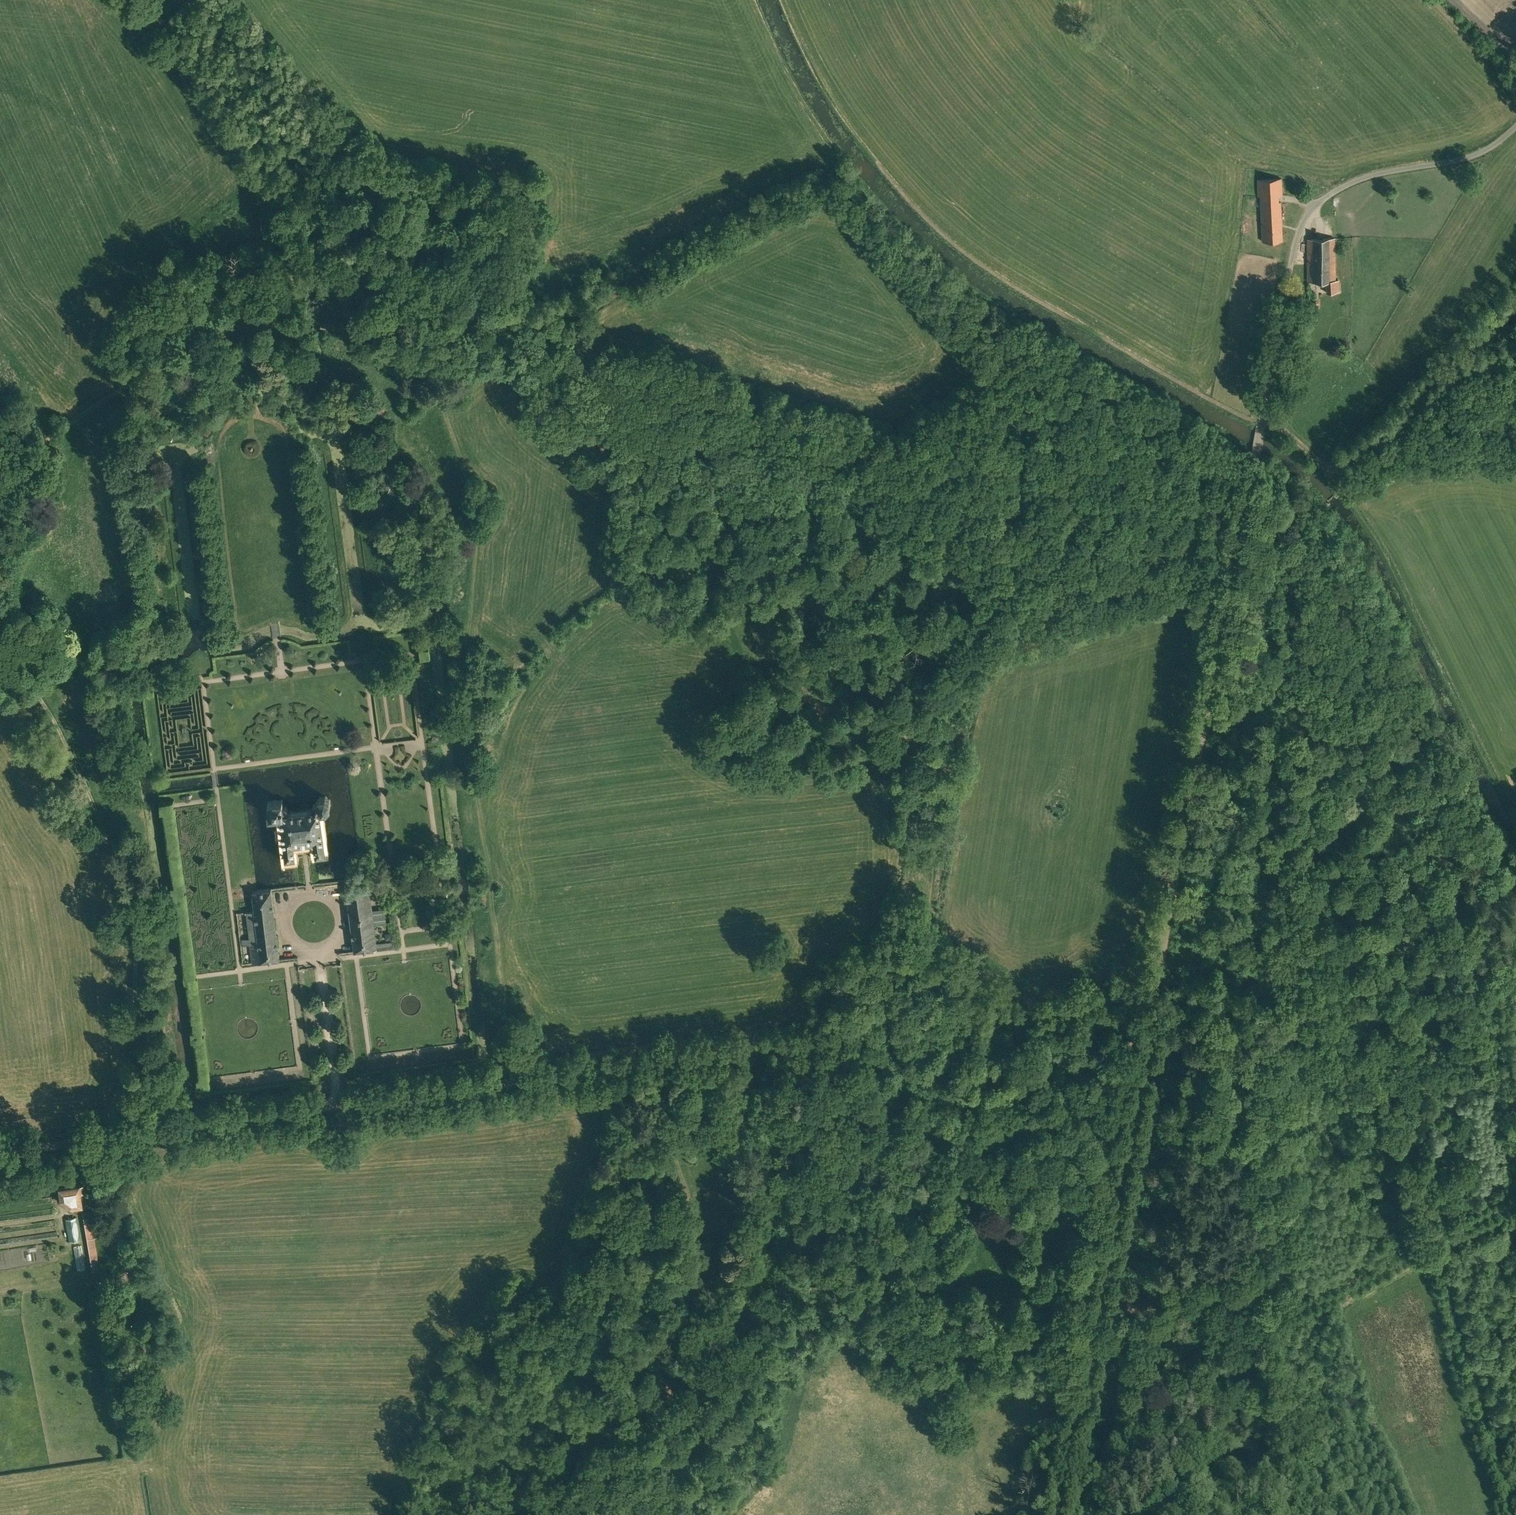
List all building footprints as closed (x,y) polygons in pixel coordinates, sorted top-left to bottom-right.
[(1279,195),(1283,194),(1282,178),(1258,180),(1259,196),(1261,195),(1263,241),(1283,240),(1281,201),(1279,201),(1279,195)] [(1327,292),(1340,291),(1339,279),(1335,279),(1335,239),(1308,239),(1309,281),(1327,280),(1327,292)] [(325,854),(321,811),(327,811),(331,806),(330,800),(325,796),(320,797),(316,802),(315,802),(313,802),(312,802),(311,803),(311,804),(311,805),(312,810),(289,812),(289,808),(289,806),(288,804),(287,803),(286,803),(285,803),(284,803),(283,801),(268,802),(269,817),(280,816),(281,827),(283,827),(286,858),(295,857),(294,843),(315,841),(316,855),(325,854)] [(352,927),(375,926),(368,878),(346,881),(346,883),(352,927)] [(255,912),(274,910),(272,893),(271,889),(252,892),(255,912)] [(255,912),(258,937),(277,935),(274,910),(255,912)] [(379,911),(379,922),(391,922),(391,911),(379,911)] [(352,927),(356,951),(378,948),(375,926),(352,927)] [(250,944),(253,962),(280,959),(277,935),(258,937),(242,939),(243,945),(250,944)] [(80,1192),(84,1192),(83,1185),(58,1189),(60,1201),(70,1208),(82,1207),(80,1192)] [(82,1212),(88,1252),(91,1272),(99,1270),(94,1240),(95,1240),(91,1211),(82,1212)] [(69,1242),(80,1240),(76,1217),(65,1219),(69,1242)] [(78,1270),(85,1269),(82,1246),(74,1247),(78,1270)]
